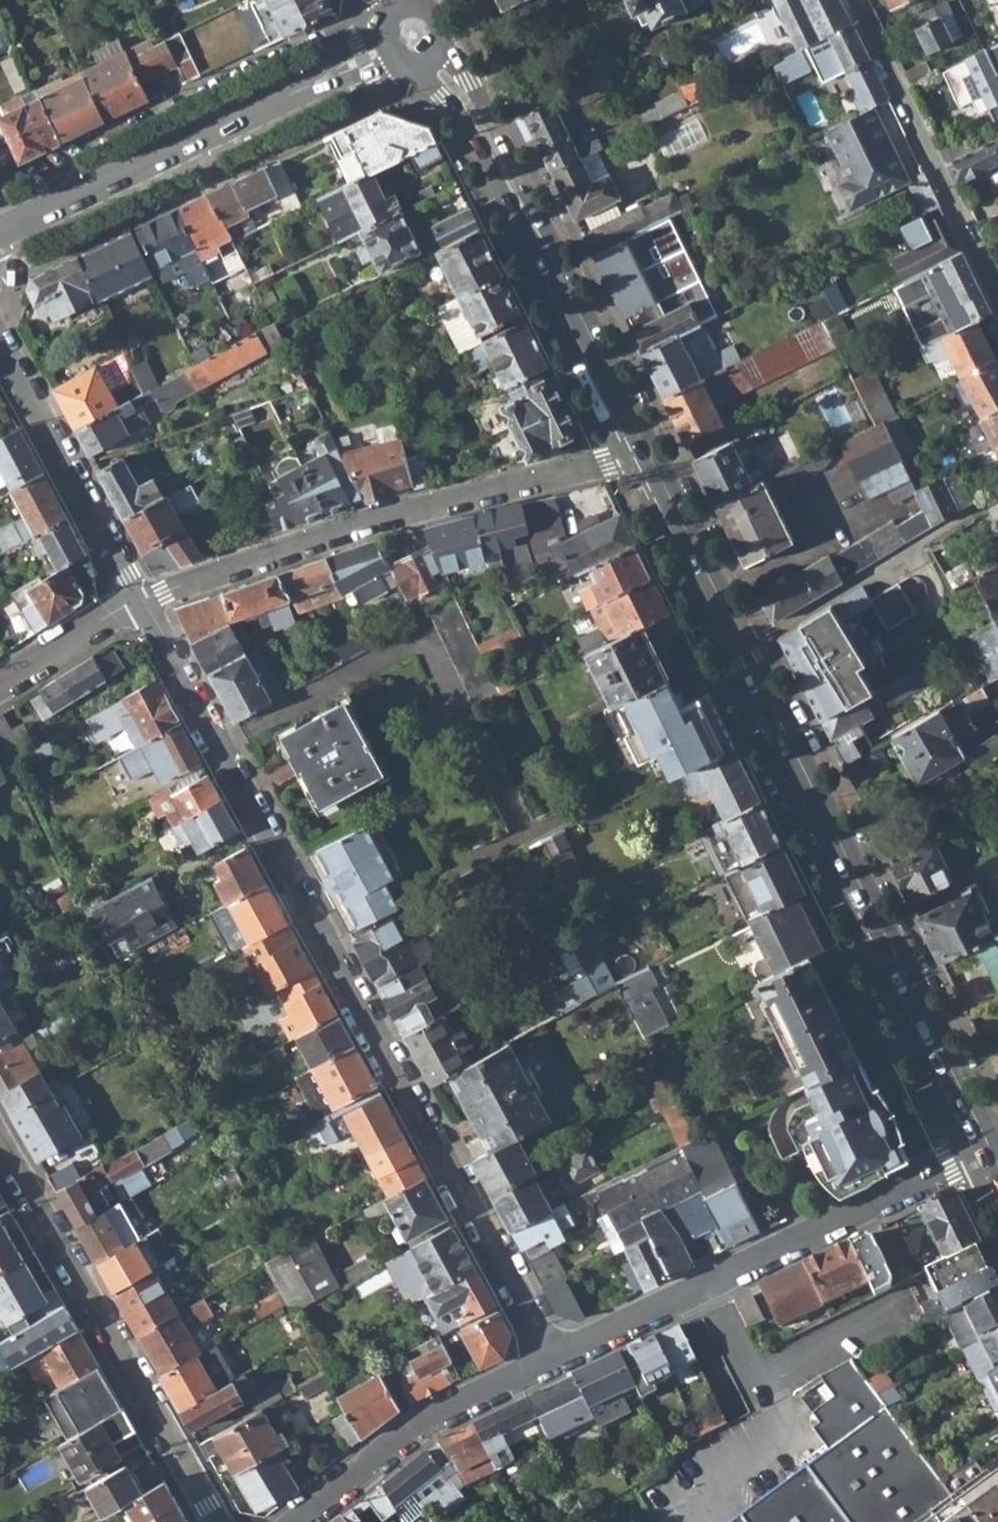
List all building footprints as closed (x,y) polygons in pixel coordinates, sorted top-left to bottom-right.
[(269,43),(333,11),(327,0),(248,0),(269,43)] [(652,19),(643,0),(641,0),(634,4),(644,24),(652,19)] [(652,19),(656,26),(709,0),(643,0),(652,19)] [(798,49),(806,45),(852,21),(842,0),(775,0),(798,49)] [(962,4),(946,12),(957,38),(974,30),(962,4)] [(929,52),(957,38),(946,12),(916,27),(929,52)] [(15,44),(1,14),(0,14),(0,50),(15,44)] [(852,92),(862,111),(873,105),(888,97),(852,21),(806,45),(825,81),(848,69),(857,89),(852,92)] [(176,65),(184,83),(201,75),(180,33),(164,41),(176,65)] [(139,82),(176,65),(164,41),(154,46),(135,56),(131,49),(124,52),(117,39),(94,51),(99,64),(82,71),(84,76),(105,121),(148,100),(139,82)] [(131,49),(135,56),(154,46),(150,40),(131,49)] [(993,71),(997,69),(997,41),(983,49),(993,71)] [(940,71),(957,105),(970,99),(976,111),(986,106),(997,129),(997,80),(993,71),(983,49),(940,71)] [(772,62),(783,84),(805,73),(794,51),(772,62)] [(583,156),(663,117),(658,107),(601,136),(603,139),(600,140),(591,122),(571,131),(568,125),(578,120),(573,108),(605,92),(598,74),(523,111),(553,172),(583,156)] [(40,99),(60,142),(105,121),(84,76),(40,99)] [(695,77),(681,84),(683,89),(688,104),(704,96),(695,77)] [(518,103),(509,86),(505,87),(502,89),(511,107),(518,103)] [(2,117),(23,160),(60,142),(40,99),(36,89),(3,105),(8,115),(2,117)] [(656,102),(658,107),(663,117),(688,104),(683,89),(656,102)] [(841,183),(844,190),(900,162),(873,105),(862,111),(829,127),(853,178),(841,183)] [(338,157),(351,183),(371,173),(411,153),(436,140),(429,126),(382,109),(332,133),(343,156),(338,157)] [(957,182),(997,162),(997,136),(947,160),(957,182)] [(436,140),(411,153),(418,168),(444,156),(436,140)] [(553,172),(577,220),(624,197),(612,173),(604,177),(601,172),(593,176),(583,156),(553,172)] [(844,190),(852,206),(906,180),(907,180),(900,162),(844,190)] [(248,210),(279,194),(275,187),(264,165),(207,192),(225,225),(231,237),(234,242),(258,230),(248,210)] [(907,180),(906,180),(923,212),(940,204),(923,169),(907,180)] [(384,199),(371,173),(351,183),(343,187),(323,197),(344,239),(360,231),(365,228),(400,211),(393,194),(384,199)] [(289,180),(275,187),(279,194),(289,215),(304,207),(289,180)] [(217,244),(231,237),(225,225),(207,192),(177,206),(197,246),(204,260),(214,279),(224,273),(212,251),(220,248),(217,244)] [(584,234),(594,254),(667,218),(658,202),(630,215),(624,214),(584,234)] [(432,224),(445,247),(480,229),(468,205),(432,224)] [(136,225),(156,266),(162,279),(204,260),(197,246),(177,206),(136,225)] [(365,228),(360,231),(368,247),(359,251),(364,262),(373,258),(381,272),(422,251),(400,211),(365,228)] [(891,259),(901,280),(920,271),(962,250),(944,213),(927,222),(933,237),(891,259)] [(632,332),(642,353),(680,334),(717,315),(670,218),(595,256),(625,318),(629,316),(636,330),(632,332)] [(131,228),(97,244),(76,253),(89,279),(97,295),(99,299),(153,273),(131,228)] [(437,251),(460,295),(502,273),(480,229),(445,247),(437,251)] [(962,250),(920,271),(949,333),(974,321),(990,313),(990,310),(962,250)] [(52,311),(55,316),(97,295),(89,279),(76,253),(34,274),(28,290),(36,304),(39,303),(45,314),(52,311)] [(437,307),(460,351),(466,348),(482,340),(479,334),(519,312),(521,311),(502,273),(460,295),(437,307)] [(826,317),(836,338),(851,331),(841,311),(826,317)] [(664,398),(687,444),(725,425),(716,405),(838,343),(836,338),(826,317),(741,360),(664,398)] [(494,361),(507,386),(548,365),(525,318),(522,319),(482,340),(466,348),(477,370),(494,361)] [(943,335),(963,376),(996,358),(974,321),(949,333),(943,335)] [(187,367),(197,386),(275,345),(265,326),(187,367)] [(642,353),(664,398),(741,360),(734,345),(695,364),(680,334),(642,353)] [(131,364),(143,390),(149,387),(159,382),(146,356),(131,364)] [(984,416),(997,408),(997,362),(996,358),(963,376),(984,416)] [(76,426),(118,404),(96,364),(54,387),(76,426)] [(154,397),(159,407),(164,409),(174,404),(176,396),(197,386),(187,367),(159,382),(149,387),(154,397)] [(502,406),(529,460),(563,452),(557,441),(580,429),(553,376),(528,389),(529,393),(502,406)] [(857,384),(875,423),(883,419),(894,413),(876,376),(857,384)] [(76,426),(90,453),(149,421),(140,404),(154,397),(149,387),(143,390),(118,404),(76,426)] [(997,450),(997,408),(984,416),(981,418),(997,450)] [(883,419),(903,461),(918,453),(897,411),(894,413),(883,419)] [(895,502),(917,490),(903,461),(883,419),(875,423),(841,442),(868,498),(889,489),(895,502)] [(751,440),(744,425),(742,426),(735,442),(737,447),(751,440)] [(14,490),(45,473),(20,428),(0,439),(0,464),(14,490)] [(393,487),(415,482),(407,455),(402,437),(401,434),(380,439),(380,444),(343,454),(364,495),(367,499),(395,493),(393,487)] [(735,442),(695,461),(718,507),(756,486),(772,478),(813,457),(804,439),(795,442),(792,436),(759,454),(751,440),(737,447),(735,442)] [(303,463),(329,512),(354,504),(352,499),(364,495),(343,454),(336,439),(325,445),(325,452),(303,463)] [(718,507),(746,565),(795,541),(774,495),(823,468),(834,452),(832,446),(813,457),(772,478),(756,486),(718,507)] [(423,452),(407,455),(415,482),(416,487),(432,484),(423,452)] [(917,490),(933,482),(918,453),(903,461),(917,490)] [(126,518),(164,497),(159,488),(148,466),(137,471),(133,465),(128,468),(121,454),(98,467),(126,518)] [(329,512),(303,463),(299,456),(287,456),(282,461),(281,465),(277,467),(282,475),(268,482),(275,496),(277,499),(290,525),(329,512)] [(933,482),(917,490),(925,508),(896,523),(894,518),(833,559),(830,556),(761,596),(774,621),(971,500),(957,471),(933,482)] [(14,490),(27,515),(0,530),(0,547),(3,553),(33,537),(37,534),(69,517),(45,473),(14,490)] [(174,480),(159,488),(164,497),(165,497),(179,489),(174,480)] [(269,507),(280,529),(290,525),(277,499),(275,496),(266,501),(269,507)] [(544,567),(553,586),(595,565),(635,545),(620,514),(601,524),(597,516),(592,515),(581,521),(579,525),(583,533),(566,541),(554,496),(523,504),(533,543),(536,556),(541,568),(544,567)] [(167,536),(181,562),(202,555),(165,497),(164,497),(126,518),(142,549),(167,536)] [(989,508),(997,523),(997,502),(989,508)] [(529,544),(533,543),(523,504),(476,515),(487,560),(489,568),(504,565),(510,588),(538,582),(529,544)] [(280,529),(269,507),(251,513),(262,534),(280,529)] [(434,547),(444,570),(487,560),(476,515),(427,527),(434,547)] [(50,547),(61,566),(88,551),(69,517),(37,534),(33,537),(41,552),(50,547)] [(142,549),(154,571),(181,562),(167,536),(142,549)] [(343,589),(394,572),(391,565),(378,539),(327,557),(339,582),(343,589)] [(635,545),(595,565),(603,580),(580,592),(588,608),(591,607),(606,599),(651,576),(635,545)] [(434,547),(391,565),(394,572),(408,601),(449,584),(444,570),(434,547)] [(38,632),(90,599),(87,595),(95,590),(100,572),(89,552),(44,582),(42,578),(14,594),(38,632)] [(280,573),(292,598),(339,582),(327,557),(280,573)] [(995,617),(997,615),(997,563),(973,578),(995,617)] [(235,616),(268,605),(292,598),(280,573),(225,591),(235,616)] [(582,640),(589,653),(638,629),(642,627),(668,613),(651,576),(606,599),(621,629),(605,637),(601,630),(582,640)] [(873,602),(874,605),(902,587),(899,581),(871,599),(872,601),(873,602)] [(863,585),(781,634),(823,721),(863,696),(866,694),(874,690),(860,665),(863,664),(839,623),(873,602),(872,601),(871,599),(863,585)] [(874,605),(888,628),(916,610),(902,587),(874,605)] [(175,608),(235,720),(270,702),(232,630),(230,618),(235,616),(225,591),(175,608)] [(303,619),(292,598),(268,605),(278,631),(303,619)] [(591,607),(601,630),(605,637),(621,629),(606,599),(591,607)] [(433,617),(478,710),(503,697),(485,661),(480,650),(457,605),(433,617)] [(232,630),(270,702),(285,694),(235,616),(230,618),(232,630)] [(992,678),(997,674),(997,622),(995,617),(968,633),(992,678)] [(599,695),(606,710),(622,702),(664,681),(668,680),(642,627),(638,629),(589,653),(580,657),(599,695)] [(518,630),(480,650),(485,661),(524,641),(518,630)] [(34,697),(46,714),(107,675),(93,654),(42,686),(45,689),(34,697)] [(871,741),(862,723),(897,702),(896,701),(928,682),(918,663),(874,690),(866,694),(863,696),(823,721),(841,759),(871,741)] [(734,747),(708,693),(680,706),(668,680),(664,681),(622,702),(606,710),(632,764),(659,751),(672,777),(677,775),(698,765),(734,747)] [(965,751),(985,739),(967,707),(987,694),(982,683),(941,708),(965,751)] [(131,707),(149,738),(160,732),(180,721),(164,690),(131,707)] [(305,772),(322,805),(383,773),(345,703),(285,734),(295,754),(293,755),(303,773),(305,772)] [(919,780),(958,757),(966,752),(965,751),(941,708),(893,736),(919,780)] [(149,738),(120,754),(132,778),(155,766),(162,780),(179,771),(202,760),(180,721),(160,732),(149,738)] [(965,751),(966,752),(958,757),(960,759),(963,763),(971,765),(989,758),(997,753),(997,731),(985,739),(965,751)] [(845,765),(853,782),(890,759),(881,743),(845,765)] [(761,802),(734,747),(698,765),(677,775),(683,789),(696,792),(708,786),(725,819),(761,802)] [(202,760),(179,771),(183,779),(203,769),(206,768),(202,760)] [(165,815),(171,825),(175,823),(223,798),(209,774),(206,775),(203,769),(183,779),(143,800),(155,821),(165,815)] [(223,798),(175,823),(185,839),(195,833),(198,839),(184,846),(189,855),(239,829),(223,798)] [(736,851),(744,865),(783,846),(761,802),(725,819),(715,824),(719,831),(724,828),(728,835),(714,842),(722,858),(736,851)] [(307,853),(350,934),(373,922),(400,910),(392,895),(410,887),(375,821),(307,853)] [(545,839),(573,893),(589,885),(562,831),(545,839)] [(978,863),(997,851),(997,846),(993,837),(970,850),(978,863)] [(217,878),(230,901),(232,900),(267,881),(247,844),(218,861),(224,874),(217,878)] [(893,865),(912,903),(954,878),(937,845),(893,865)] [(725,874),(748,918),(750,918),(805,892),(783,846),(744,865),(737,868),(725,874)] [(725,874),(737,868),(734,860),(702,875),(706,884),(725,874)] [(96,905),(122,953),(181,922),(163,888),(168,886),(160,871),(96,905)] [(232,900),(255,939),(289,921),(267,881),(232,900)] [(919,917),(940,961),(962,949),(995,934),(985,909),(988,907),(976,883),(944,897),(947,902),(919,917)] [(752,969),(757,980),(809,955),(831,944),(823,929),(815,932),(806,914),(814,910),(805,892),(750,918),(754,923),(770,954),(762,958),(752,969)] [(350,934),(379,987),(420,965),(471,938),(465,925),(431,942),(427,936),(414,942),(399,915),(376,928),(373,922),(350,934)] [(754,923),(750,918),(748,918),(729,927),(733,933),(754,923)] [(243,945),(269,991),(278,986),(314,967),(289,921),(255,939),(243,945)] [(962,949),(972,970),(984,964),(997,992),(997,932),(995,934),(962,949)] [(617,981),(595,938),(593,934),(558,953),(572,979),(582,980),(547,998),(557,1016),(618,983),(617,981)] [(859,1059),(809,955),(757,980),(806,1085),(850,1063),(859,1059)] [(446,1014),(420,965),(379,987),(405,1035),(445,1014),(446,1014)] [(618,983),(644,1035),(669,1023),(650,986),(659,982),(650,965),(617,981),(618,983)] [(281,1016),(293,1036),(317,1023),(337,1012),(314,967),(278,986),(291,1010),(281,1016)] [(0,999),(0,1036),(16,1027),(0,999)] [(70,1009),(31,1031),(37,1041),(76,1020),(70,1009)] [(449,1074),(470,1063),(460,1046),(469,1041),(468,1038),(463,1030),(455,1035),(445,1014),(405,1035),(431,1084),(449,1074)] [(293,1049),(309,1040),(322,1033),(335,1055),(355,1044),(340,1015),(319,1027),(317,1023),(293,1036),(287,1039),(293,1049)] [(481,1133),(489,1149),(516,1136),(580,1105),(540,1025),(470,1063),(449,1074),(458,1091),(461,1090),(484,1131),(481,1133)] [(309,1040),(322,1062),(335,1055),(322,1033),(309,1040)] [(12,1113),(51,1091),(52,1090),(22,1036),(0,1048),(0,1093),(12,1113)] [(317,1114),(335,1105),(376,1083),(355,1044),(335,1055),(322,1062),(297,1076),(317,1114)] [(809,1134),(829,1175),(834,1172),(842,1190),(908,1157),(859,1059),(850,1063),(806,1085),(820,1114),(807,1120),(813,1132),(809,1134)] [(678,1103),(660,1066),(642,1074),(660,1112),(664,1110),(678,1103)] [(60,1105),(51,1091),(12,1113),(37,1157),(80,1132),(64,1103),(60,1105)] [(356,1129),(367,1151),(403,1133),(382,1094),(333,1120),(342,1136),(356,1129)] [(664,1110),(682,1146),(696,1139),(678,1103),(664,1110)] [(338,1111),(335,1105),(317,1114),(321,1119),(338,1111)] [(701,1187),(729,1245),(760,1230),(712,1131),(696,1139),(682,1146),(701,1187)] [(104,1166),(112,1181),(171,1147),(163,1133),(104,1166)] [(367,1151),(391,1195),(427,1176),(403,1133),(367,1151)] [(471,1158),(491,1195),(532,1175),(536,1173),(516,1136),(489,1149),(471,1158)] [(729,1245),(701,1187),(682,1146),(622,1175),(651,1235),(670,1274),(693,1263),(662,1206),(684,1195),(713,1253),(729,1245)] [(532,1175),(491,1195),(510,1230),(551,1210),(563,1204),(564,1203),(556,1188),(571,1181),(578,1183),(599,1172),(596,1165),(597,1164),(592,1155),(590,1156),(586,1148),(536,1173),(532,1175)] [(47,1176),(56,1190),(81,1176),(73,1161),(47,1176)] [(76,1225),(99,1213),(96,1207),(108,1200),(91,1170),(81,1176),(56,1190),(76,1225)] [(608,1212),(625,1247),(651,1235),(622,1175),(597,1188),(608,1212)] [(387,1197),(413,1245),(453,1224),(427,1176),(391,1195),(387,1197)] [(920,1206),(946,1259),(978,1243),(952,1190),(920,1206)] [(510,1230),(529,1265),(553,1252),(551,1247),(545,1238),(561,1230),(573,1224),(580,1220),(576,1212),(592,1204),(585,1193),(564,1203),(563,1204),(551,1210),(510,1230)] [(138,1239),(140,1237),(119,1201),(99,1213),(76,1225),(96,1261),(134,1241),(138,1239)] [(597,1217),(614,1252),(625,1247),(608,1212),(597,1217)] [(430,1276),(437,1289),(476,1268),(453,1224),(413,1245),(430,1276)] [(24,1257),(6,1227),(0,1230),(0,1271),(24,1257)] [(551,1247),(565,1240),(561,1230),(545,1238),(551,1247)] [(868,1284),(874,1296),(891,1287),(864,1233),(846,1242),(868,1284)] [(632,1259),(646,1287),(670,1274),(651,1235),(625,1247),(632,1259)] [(269,1259),(295,1308),(339,1285),(312,1236),(269,1259)] [(96,1261),(113,1290),(154,1268),(138,1239),(134,1241),(96,1261)] [(824,1305),(868,1284),(846,1242),(803,1263),(824,1305)] [(978,1243),(946,1259),(937,1263),(945,1282),(935,1286),(943,1304),(922,1314),(928,1327),(940,1321),(966,1309),(997,1293),(997,1283),(978,1243)] [(430,1276),(413,1245),(398,1253),(423,1298),(427,1295),(437,1289),(430,1276)] [(566,1275),(553,1252),(529,1265),(541,1287),(564,1276),(566,1275)] [(0,1271),(0,1307),(15,1332),(54,1310),(24,1257),(0,1271)] [(620,1264),(635,1292),(646,1287),(632,1259),(620,1264)] [(760,1284),(779,1327),(824,1305),(803,1263),(760,1284)] [(459,1303),(469,1320),(497,1306),(476,1268),(437,1289),(427,1295),(438,1315),(459,1303)] [(138,1334),(179,1312),(157,1274),(116,1296),(138,1334)] [(585,1316),(564,1276),(541,1287),(555,1314),(580,1319),(585,1316)] [(734,1297),(748,1327),(765,1319),(751,1289),(734,1297)] [(220,1290),(194,1304),(200,1317),(227,1302),(220,1290)] [(957,1354),(975,1345),(997,1333),(997,1293),(966,1309),(940,1321),(957,1354)] [(13,1367),(41,1351),(78,1329),(64,1304),(54,1310),(15,1332),(0,1340),(0,1374),(13,1367)] [(216,1344),(200,1317),(194,1304),(179,1312),(138,1334),(161,1375),(211,1347),(216,1344)] [(460,1325),(481,1365),(504,1354),(510,1331),(497,1306),(469,1320),(460,1325)] [(653,1336),(671,1373),(696,1361),(678,1324),(653,1336)] [(78,1329),(41,1351),(52,1369),(48,1371),(60,1390),(69,1384),(100,1367),(78,1329)] [(973,1386),(988,1377),(991,1375),(997,1372),(997,1333),(975,1345),(957,1354),(973,1386)] [(387,1383),(402,1409),(413,1401),(461,1376),(441,1334),(400,1356),(402,1360),(409,1357),(415,1367),(387,1383)] [(635,1387),(638,1393),(641,1400),(655,1392),(652,1386),(672,1375),(671,1373),(653,1336),(619,1353),(635,1387)] [(319,1355),(328,1376),(345,1368),(333,1346),(319,1355)] [(230,1381),(211,1347),(161,1375),(180,1408),(230,1381)] [(571,1377),(588,1410),(595,1424),(597,1428),(629,1412),(620,1394),(635,1387),(619,1353),(571,1377)] [(702,1373),(696,1361),(671,1373),(672,1375),(677,1385),(702,1373)] [(957,1506),(941,1484),(876,1396),(866,1382),(849,1361),(816,1377),(830,1396),(822,1402),(830,1414),(817,1423),(809,1429),(826,1451),(804,1467),(845,1521),(936,1521),(957,1506)] [(124,1409),(100,1367),(69,1384),(60,1390),(45,1399),(68,1439),(101,1421),(102,1421),(124,1409)] [(997,1397),(997,1372),(991,1375),(988,1377),(997,1397)] [(180,1408),(192,1428),(244,1401),(241,1393),(251,1387),(244,1373),(230,1381),(180,1408)] [(348,1412),(363,1439),(402,1409),(387,1383),(382,1374),(340,1399),(348,1412)] [(880,1375),(866,1382),(876,1396),(890,1389),(885,1378),(880,1375)] [(542,1432),(549,1446),(595,1424),(588,1410),(571,1377),(526,1399),(537,1422),(542,1432)] [(249,1399),(256,1410),(261,1408),(283,1395),(277,1384),(249,1399)] [(635,1387),(620,1394),(629,1412),(644,1405),(641,1400),(638,1393),(635,1387)] [(492,1416),(503,1438),(537,1422),(526,1399),(492,1416)] [(808,1412),(817,1423),(830,1414),(822,1402),(808,1412)] [(227,1426),(213,1434),(235,1474),(277,1451),(282,1448),(284,1447),(261,1408),(256,1410),(227,1426)] [(82,1479),(144,1445),(124,1409),(102,1421),(101,1421),(68,1439),(61,1443),(82,1479)] [(333,1420),(350,1449),(363,1439),(348,1412),(333,1420)] [(473,1425),(489,1458),(508,1449),(503,1438),(492,1416),(473,1425)] [(213,1434),(227,1426),(224,1421),(196,1436),(199,1442),(213,1434)] [(503,1438),(508,1449),(542,1432),(537,1422),(503,1438)] [(454,1469),(463,1486),(495,1471),(489,1458),(473,1425),(439,1441),(452,1466),(454,1469)] [(287,1457),(282,1448),(277,1451),(235,1474),(255,1509),(296,1485),(282,1461),(287,1457)] [(513,1462),(508,1449),(489,1458),(495,1471),(513,1462)] [(382,1487),(394,1508),(402,1521),(409,1521),(431,1505),(441,1508),(446,1514),(464,1501),(456,1491),(463,1486),(454,1469),(452,1466),(445,1463),(439,1467),(427,1451),(382,1487)] [(957,1506),(990,1483),(974,1461),(941,1484),(957,1506)] [(128,1505),(145,1495),(127,1466),(86,1489),(104,1518),(128,1505)] [(804,1467),(777,1488),(740,1515),(746,1521),(845,1521),(804,1467)] [(990,1483),(957,1506),(936,1521),(997,1521),(997,1479),(997,1478),(990,1483)] [(128,1505),(137,1521),(188,1521),(166,1483),(145,1495),(128,1505)] [(69,1498),(27,1521),(83,1521),(69,1498)] [(338,1521),(354,1521),(348,1514),(338,1521)]
